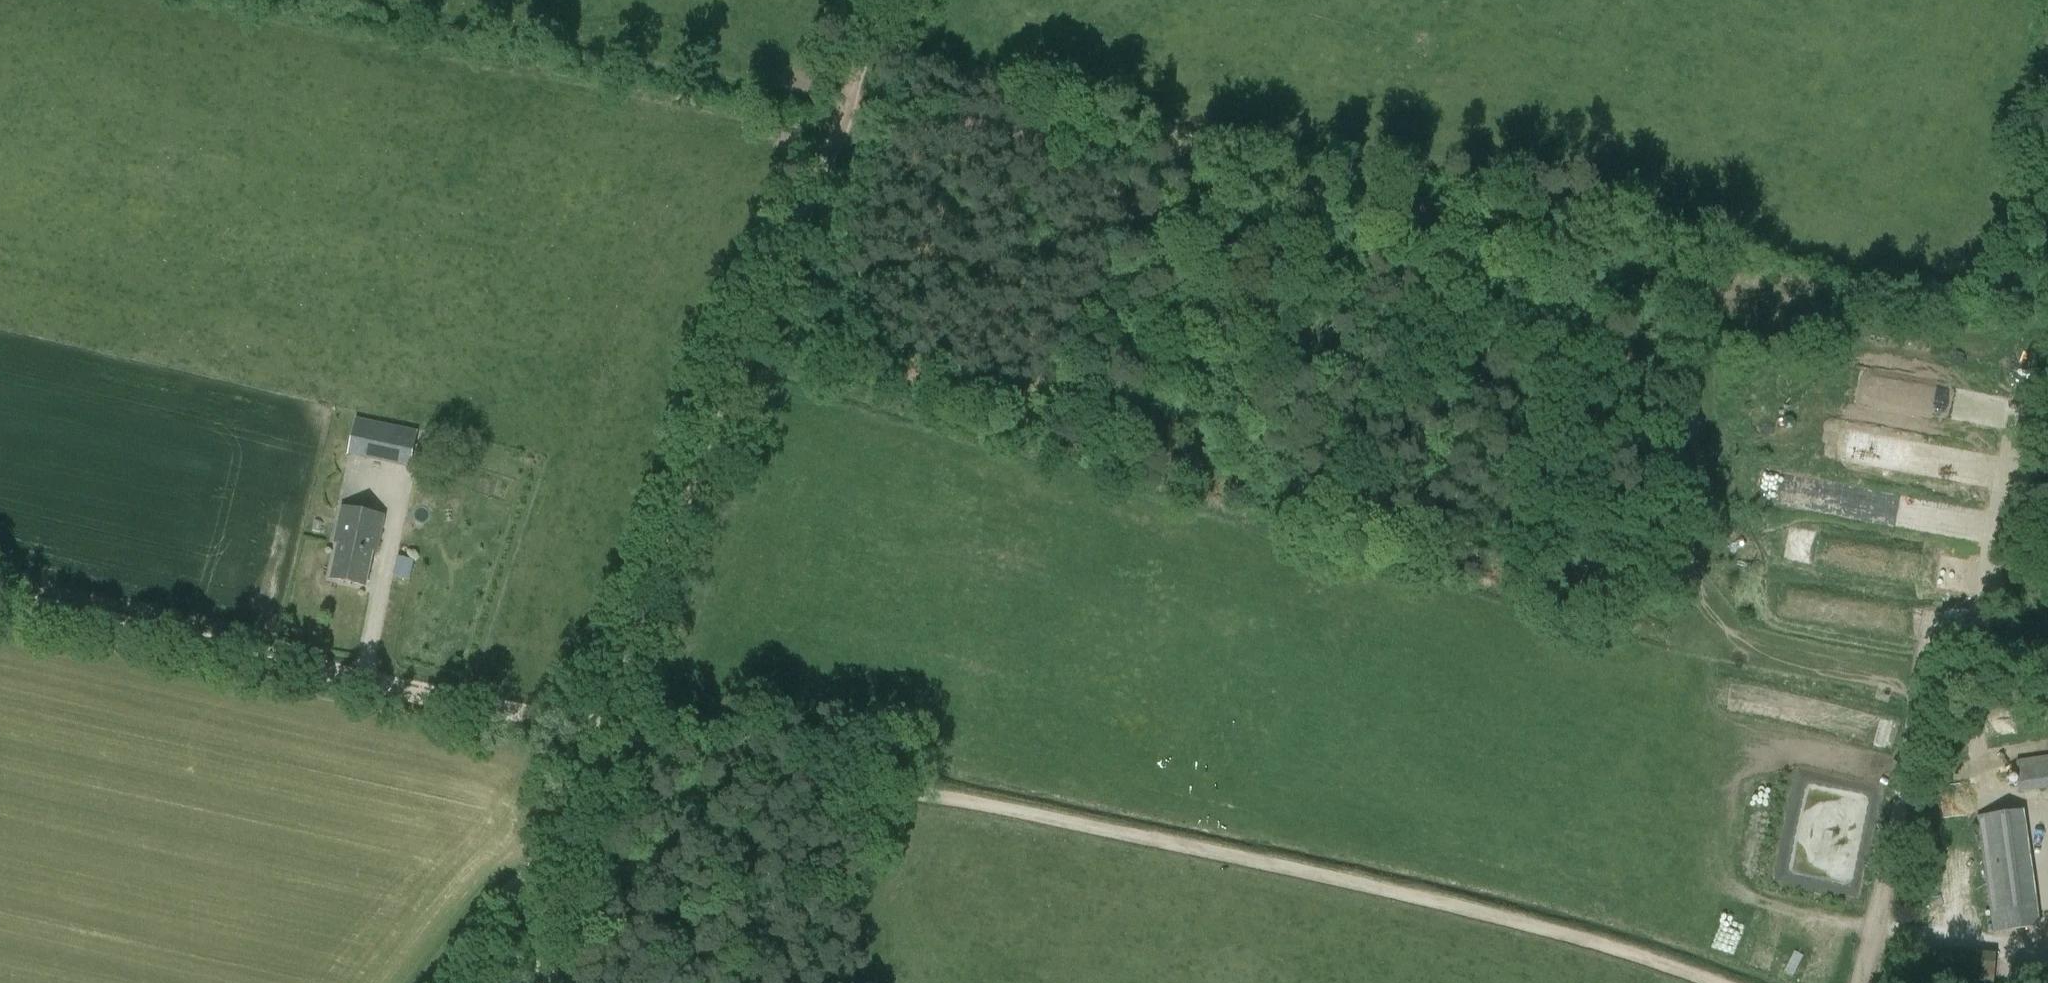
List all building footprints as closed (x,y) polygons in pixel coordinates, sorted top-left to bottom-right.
[(363,420),(356,452),(375,456),(375,452),(391,455),(395,436),(421,442),(423,432),(363,420)] [(334,544),(338,545),(331,579),(366,586),(373,553),(377,554),(385,516),(342,507),(334,544)] [(396,573),(411,577),(415,559),(400,555),(396,573)] [(2016,761),(2021,794),(2047,790),(2047,756),(2016,761)] [(2023,810),(1976,816),(1993,932),(2039,926),(2023,810)] [(1919,982),(1930,982),(1992,982),(1994,958),(1921,953),(1919,982)]
